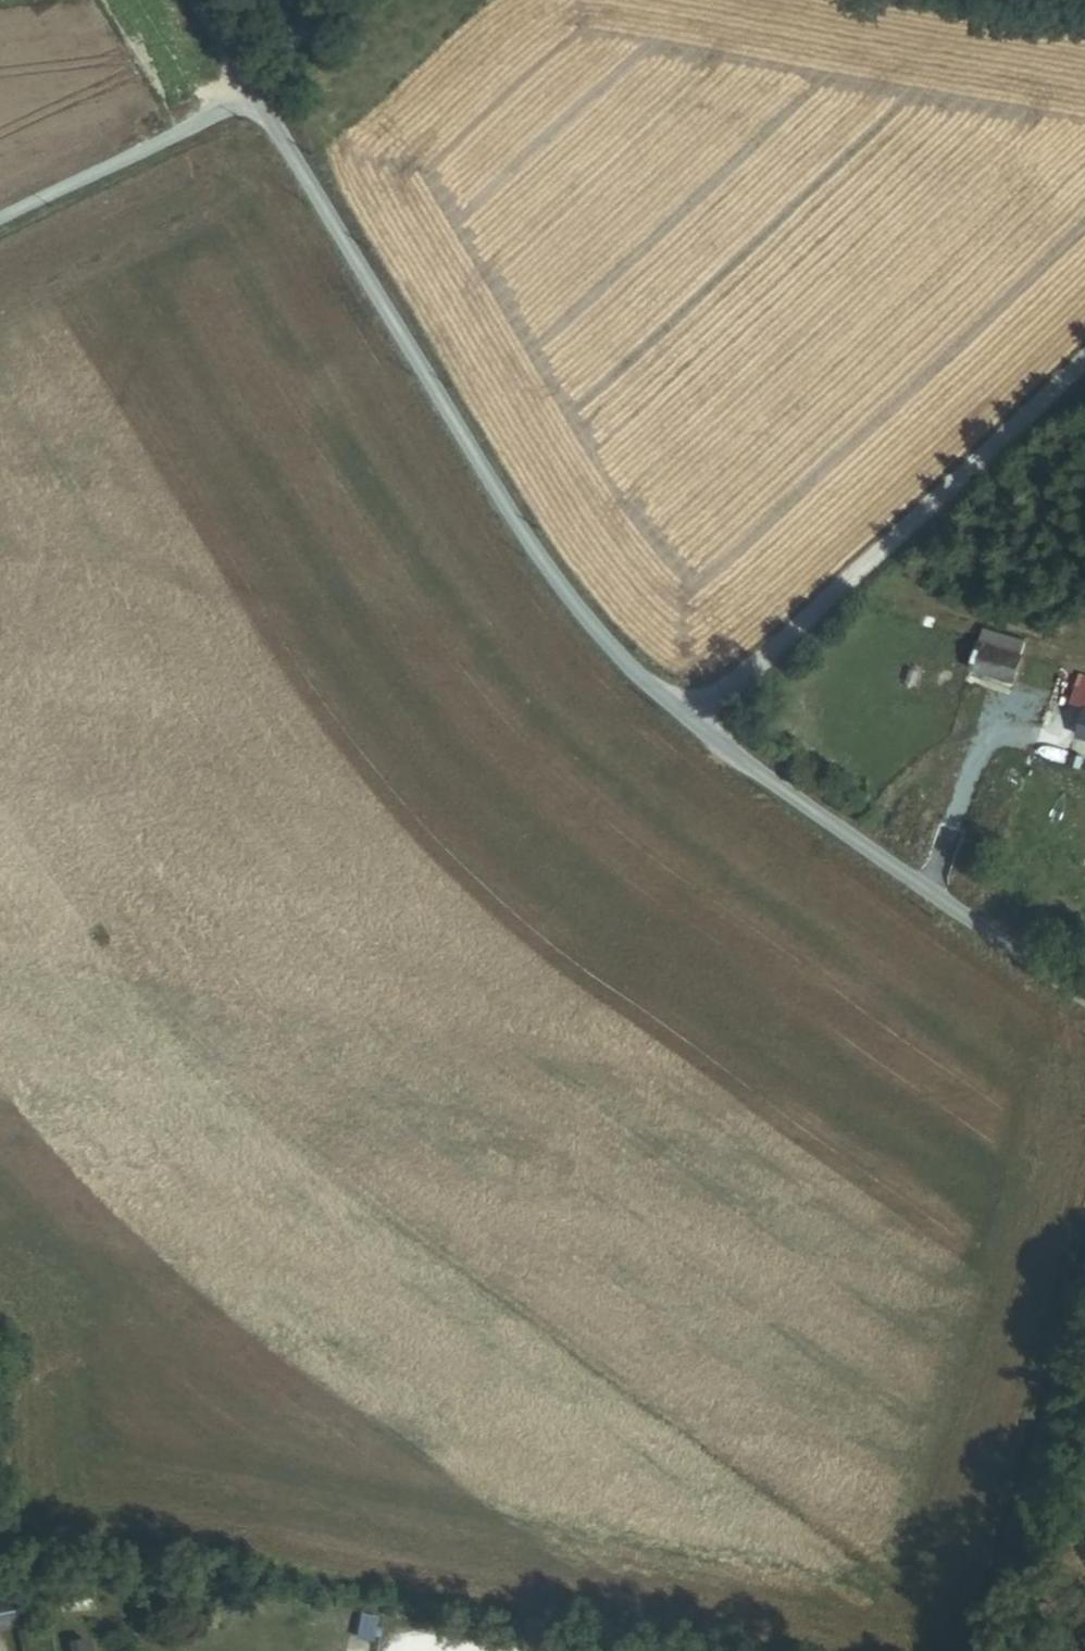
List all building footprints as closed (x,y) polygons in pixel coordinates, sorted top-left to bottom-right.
[(993,634),(988,649),(1031,664),(1037,649),(993,634)] [(1031,664),(988,649),(979,673),(1023,688),(1031,664)] [(0,1601),(0,1629),(15,1627),(10,1599),(0,1601)]
